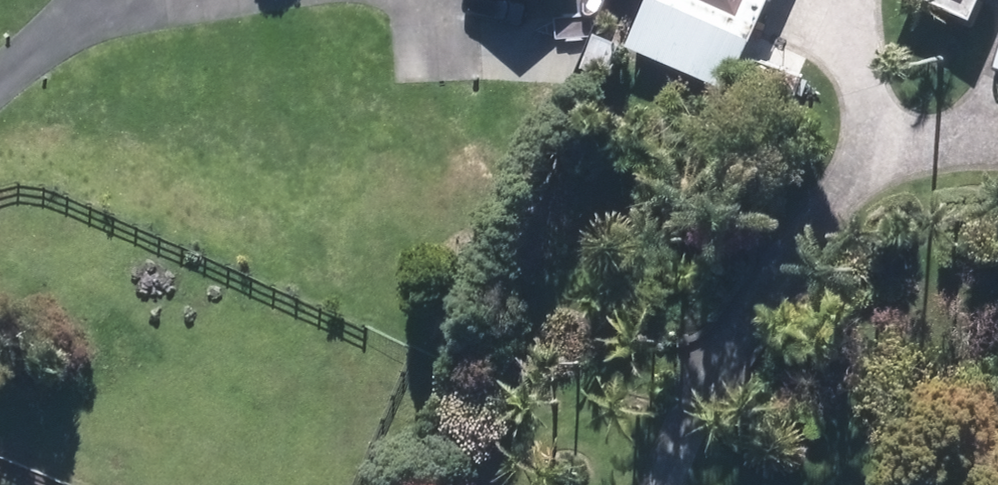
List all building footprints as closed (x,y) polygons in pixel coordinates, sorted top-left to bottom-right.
[(659,112),(680,65),(738,91),(778,0),(619,0),(584,78),(659,112)] [(983,19),(991,0),(939,0),(983,19)] [(528,60),(550,68),(560,36),(538,29),(528,60)]
